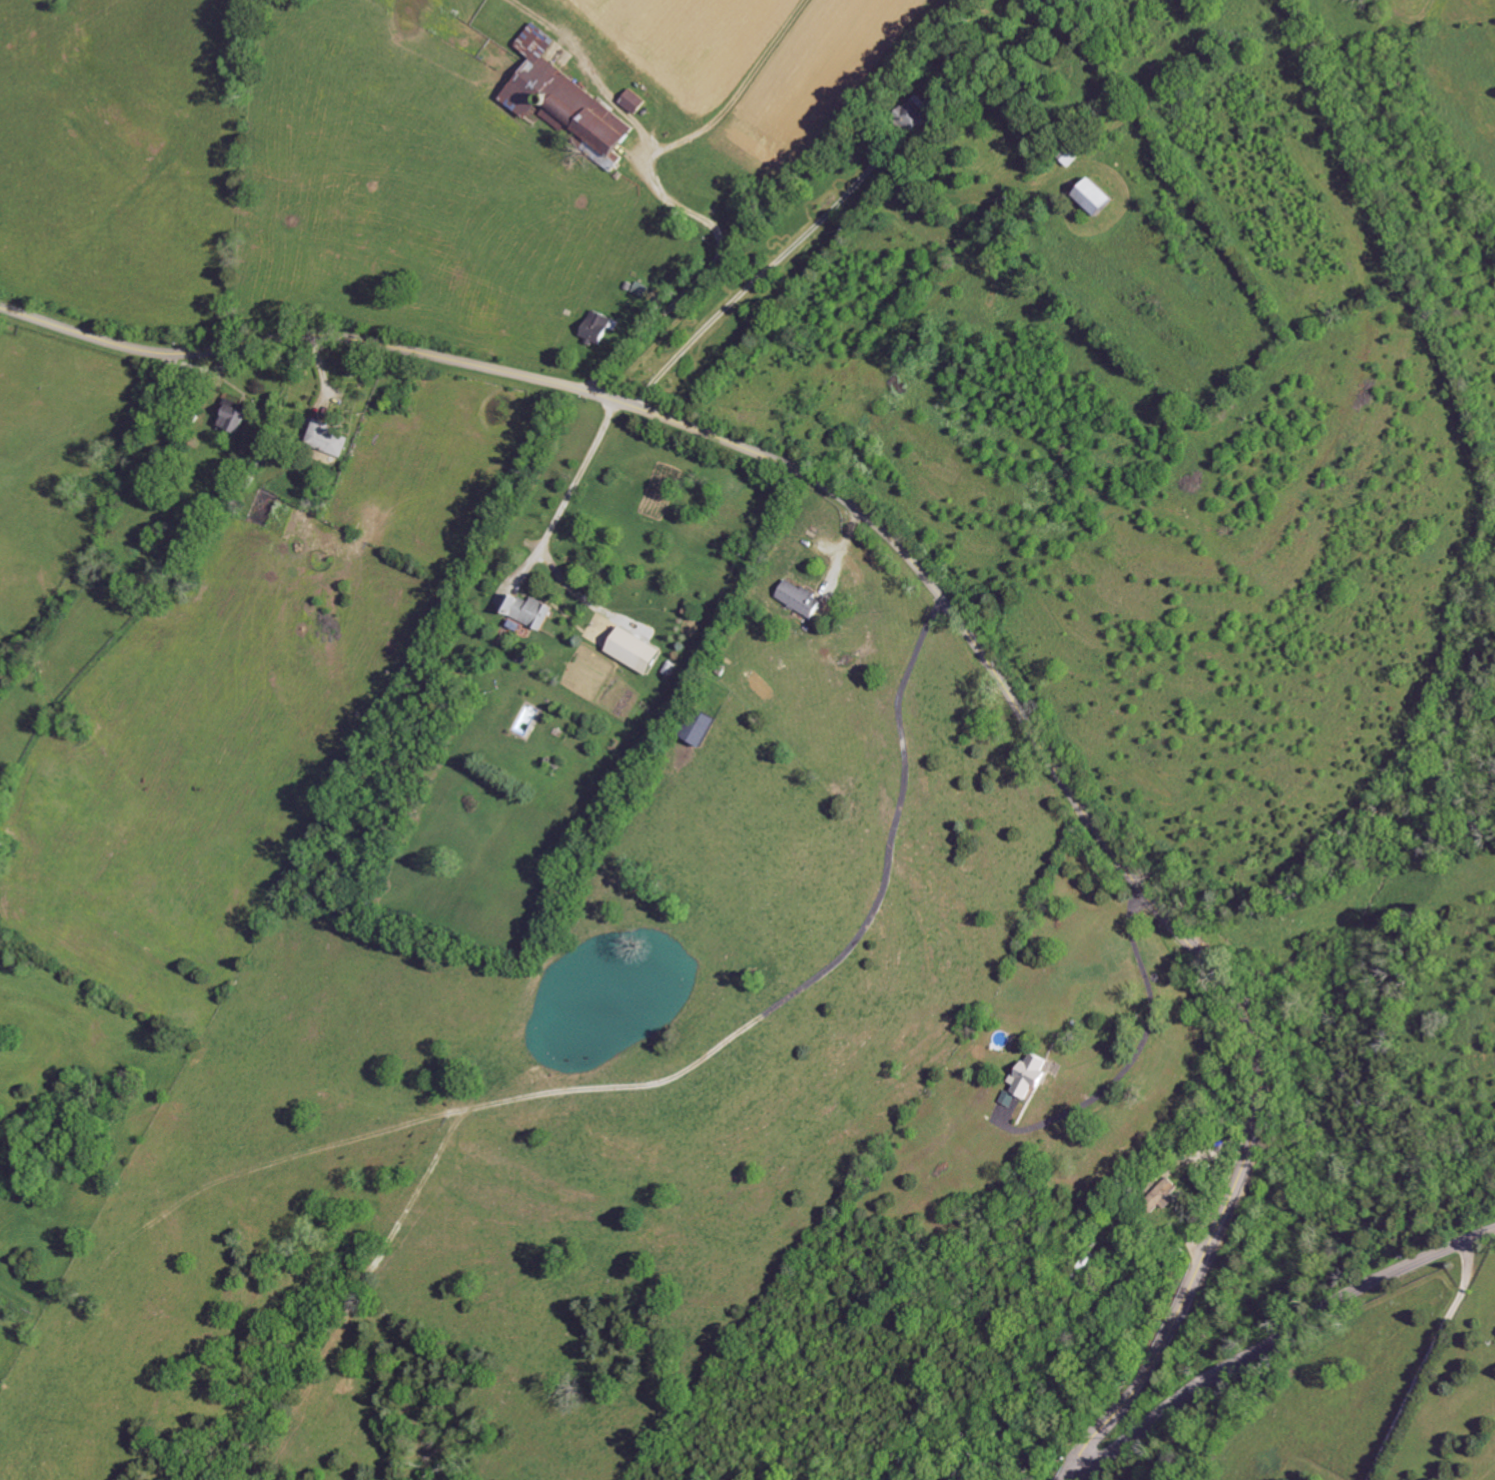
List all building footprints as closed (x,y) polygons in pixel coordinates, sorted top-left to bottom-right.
[(622,104),(639,116),(649,102),(633,90),(622,104)] [(931,107),(921,96),(901,116),(919,135),(935,119),(927,111),(931,107)] [(1101,218),(1118,200),(1094,178),(1077,196),(1101,218)] [(602,347),(610,329),(618,332),(622,323),(594,311),(583,338),(602,347)] [(249,414),(230,406),(221,428),(241,435),(249,414)] [(333,426),(318,420),(308,445),(343,459),(351,440),(331,432),(333,426)] [(818,618),(827,597),(788,581),(779,602),(818,618)] [(545,633),(556,609),(536,599),(533,604),(513,595),(505,613),(516,618),(511,628),(522,633),(526,624),(545,633)] [(650,678),(665,652),(623,628),(608,653),(650,678)] [(721,721),(704,711),(698,721),(695,719),(685,738),(704,749),(721,721)] [(1052,1063),(1034,1055),(1030,1064),(1024,1062),(1014,1085),(1017,1086),(1014,1094),(1031,1101),(1037,1088),(1044,1092),(1051,1075),(1047,1073),(1052,1063)] [(1014,1109),(1019,1097),(1007,1092),(1002,1104),(1014,1109)] [(1169,1211),(1177,1202),(1172,1198),(1181,1189),(1170,1179),(1147,1204),(1157,1214),(1164,1206),(1169,1211)]
